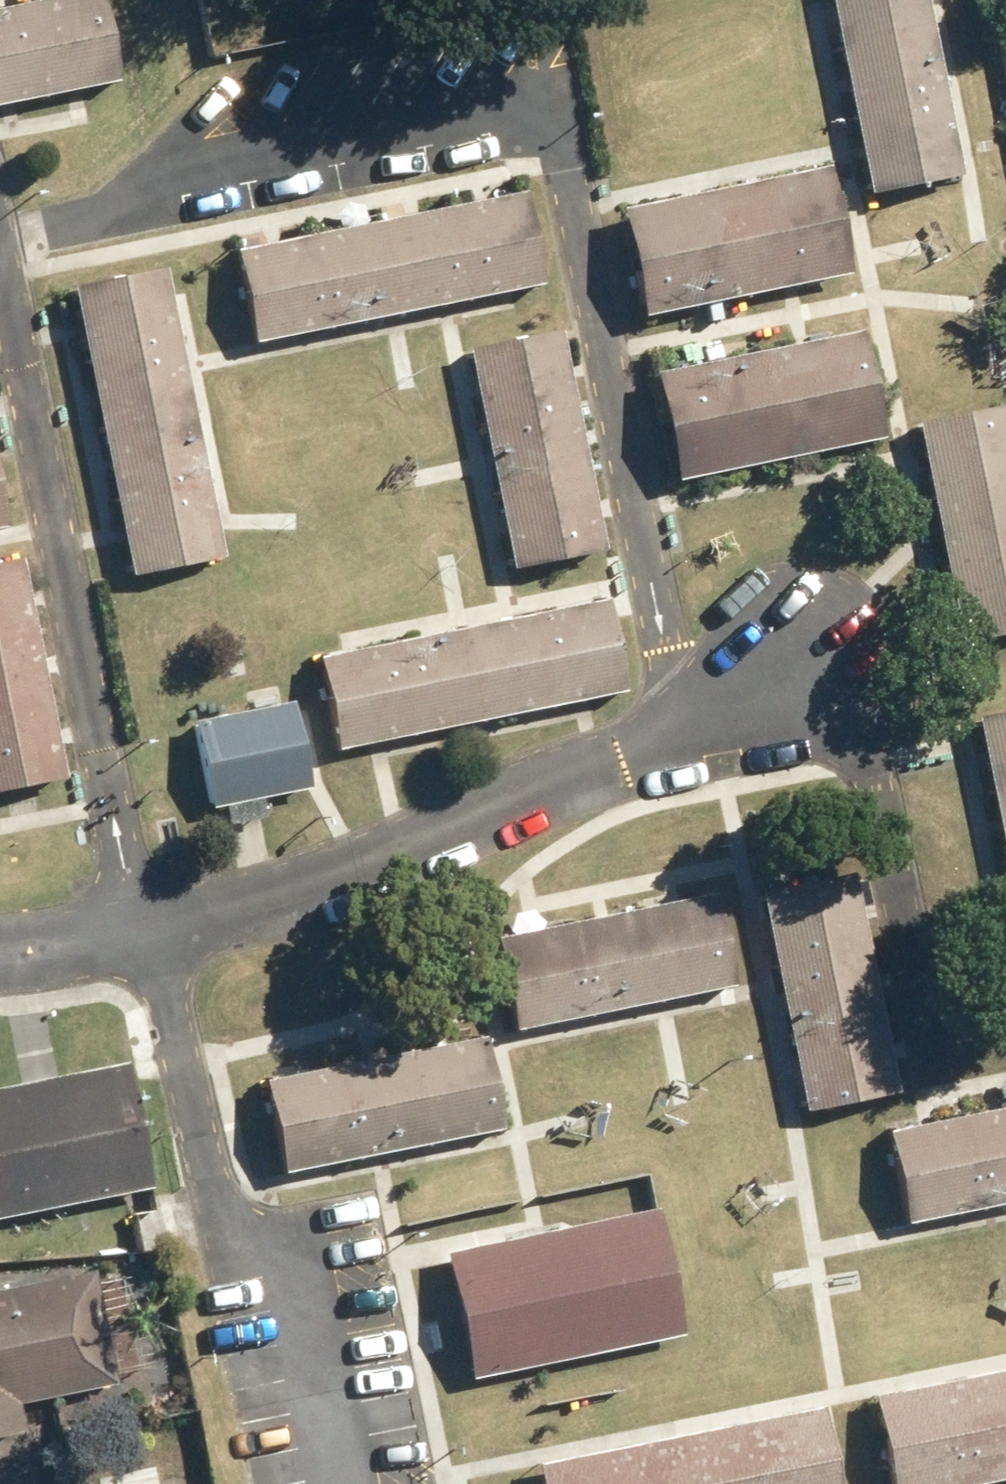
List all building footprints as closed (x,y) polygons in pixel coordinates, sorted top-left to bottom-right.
[(0,9),(0,104),(112,82),(96,0),(45,0),(0,9)] [(868,195),(957,177),(921,0),(827,0),(868,195)] [(822,166),(617,208),(640,317),(845,274),(822,166)] [(520,193),(232,250),(250,341),(538,284),(520,193)] [(160,266),(70,283),(127,571),(217,553),(160,266)] [(856,327),(651,370),(673,478),(879,436),(856,327)] [(553,328),(464,347),(510,569),(599,550),(553,328)] [(914,419),(960,641),(1005,632),(1005,411),(1004,401),(914,419)] [(0,559),(0,790),(59,778),(13,556),(0,559)] [(599,602),(311,659),(330,750),(618,693),(599,602)] [(288,697),(190,717),(209,806),(307,785),(288,697)] [(973,715),(1005,869),(1005,708),(973,715)] [(844,866),(755,884),(801,1106),(890,1088),(844,866)] [(714,894),(491,939),(509,1030),(732,985),(714,894)] [(483,1036),(260,1081),(278,1172),(501,1127),(483,1036)] [(0,1089),(0,1219),(148,1189),(123,1064),(0,1089)] [(881,1131),(899,1222),(1005,1201),(1005,1106),(881,1131)] [(653,1205),(439,1251),(466,1376),(680,1330),(653,1205)] [(17,1404),(116,1383),(92,1267),(0,1286),(0,1433),(22,1429),(17,1404)] [(868,1393),(887,1483),(968,1483),(1005,1476),(1005,1365),(868,1393)] [(531,1464),(535,1483),(835,1483),(818,1405),(531,1464)]
